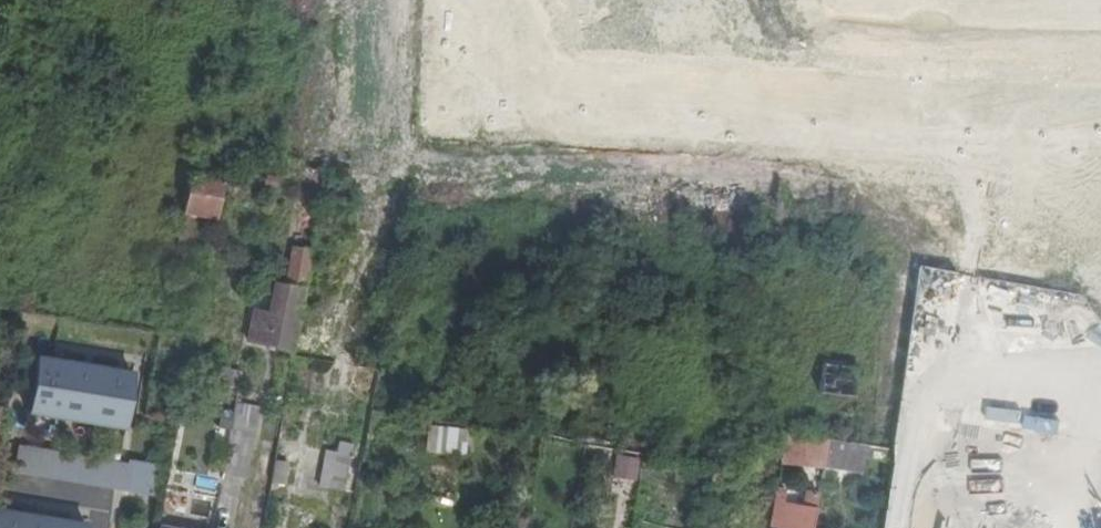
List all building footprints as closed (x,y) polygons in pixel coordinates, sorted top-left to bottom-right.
[(439,18),(440,35),(439,35),(440,92),(467,91),(464,18),(439,18)] [(194,214),(215,217),(222,180),(190,174),(177,246),(188,247),(194,214)] [(268,345),(294,349),(311,250),(292,247),(285,288),(280,313),(274,312),(268,345)] [(280,313),(285,288),(279,287),(274,312),(280,313)] [(248,341),(268,345),(274,312),(271,312),(254,309),(248,341)] [(25,413),(125,431),(134,376),(34,359),(25,413)] [(825,393),(828,366),(819,366),(816,392),(825,393)] [(851,368),(828,366),(825,393),(828,393),(847,396),(849,396),(851,368)] [(210,382),(240,387),(242,373),(212,367),(212,371),(210,382)] [(193,379),(210,382),(212,371),(195,369),(193,379)] [(1080,377),(1071,441),(1100,445),(1100,380),(1080,377)] [(231,430),(252,434),(256,410),(236,407),(231,430)] [(425,452),(465,454),(466,427),(426,425),(425,452)] [(223,475),(243,479),(252,434),(231,430),(230,438),(228,447),(223,475)] [(820,460),(824,438),(820,437),(805,435),(785,432),(781,453),(820,460)] [(252,434),(243,479),(246,479),(254,434),(252,434)] [(863,444),(847,442),(824,438),(820,460),(860,466),(863,444)] [(17,445),(13,473),(149,495),(153,468),(17,445)] [(342,491),(349,456),(326,452),(318,487),(342,491)] [(616,453),(612,476),(635,480),(639,458),(616,453)] [(273,463),(270,485),(282,487),(286,465),(273,463)] [(815,491),(805,489),(802,503),(782,500),(783,493),(776,492),(775,499),(773,498),(770,517),(778,519),(776,527),(809,527),(815,491)] [(85,526),(0,513),(0,527),(85,527),(85,526)]
